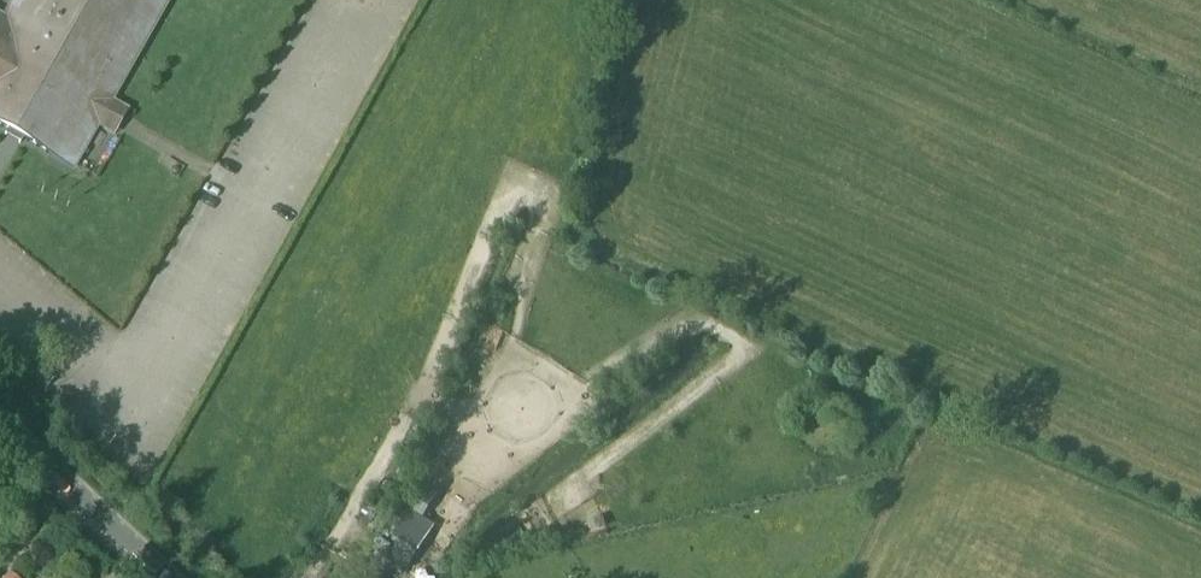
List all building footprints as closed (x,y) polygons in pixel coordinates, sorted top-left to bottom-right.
[(77,173),(102,129),(117,137),(128,118),(114,110),(176,4),(169,0),(20,0),(6,21),(0,18),(0,127),(77,173)] [(605,528),(603,518),(587,522),(589,532),(605,528)] [(407,530),(399,542),(388,559),(407,571),(426,542),(407,530)]
